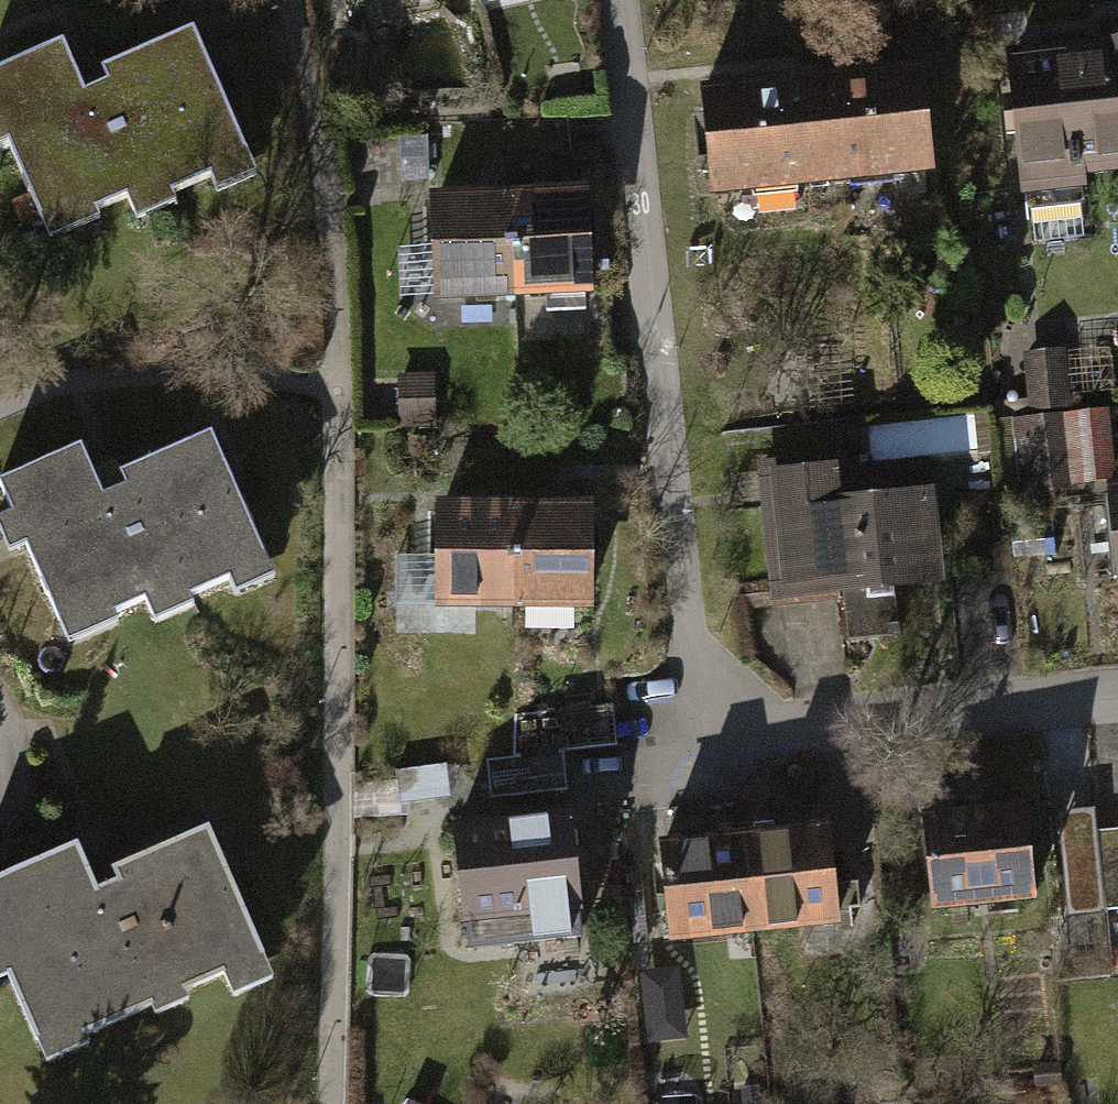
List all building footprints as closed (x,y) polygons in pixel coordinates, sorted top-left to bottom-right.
[(0,73),(0,147),(11,142),(50,237),(97,217),(93,209),(127,195),(137,219),(173,204),(168,192),(210,175),(219,196),(253,182),(191,33),(103,70),(109,84),(81,96),(61,48),(0,73)] [(992,52),(1005,195),(1083,188),(1082,178),(1117,174),(1117,40),(992,52)] [(928,172),(914,58),(695,85),(708,198),(928,172)] [(583,291),(577,190),(498,194),(503,295),(583,291)] [(503,295),(498,194),(419,199),(424,300),(503,295)] [(1059,350),(1021,353),(1026,413),(1065,409),(1059,350)] [(426,377),(390,378),(391,412),(427,412),(426,377)] [(1104,412),(1007,421),(1013,489),(1110,480),(1104,412)] [(1,481),(14,514),(0,520),(0,527),(10,552),(28,545),(69,643),(115,623),(111,613),(143,599),(153,622),(189,606),(185,597),(227,580),(233,594),(270,579),(209,436),(120,473),(126,488),(102,498),(81,447),(1,481)] [(826,449),(743,457),(746,482),(732,484),(740,555),(753,553),(756,587),(835,579),(838,603),(934,593),(923,484),(871,489),(868,463),(828,467),(826,449)] [(1104,487),(1113,589),(1117,588),(1117,486),(1104,487)] [(505,610),(506,503),(426,503),(426,610),(505,610)] [(585,611),(585,504),(506,503),(505,610),(585,611)] [(613,746),(611,710),(545,713),(547,749),(613,746)] [(1036,905),(1022,801),(911,816),(926,920),(1036,905)] [(560,818),(453,828),(463,930),(570,920),(560,818)] [(832,920),(818,820),(735,832),(749,932),(832,920)] [(0,880),(0,977),(6,974),(45,1059),(83,1042),(79,1034),(147,1003),(153,1017),(183,1003),(177,990),(218,972),(229,996),(267,979),(200,831),(110,871),(115,883),(95,892),(75,846),(0,880)] [(749,932),(735,832),(652,843),(666,943),(749,932)] [(1089,836),(1096,917),(1117,915),(1117,834),(1089,836)] [(671,964),(630,969),(636,1020),(677,1015),(671,964)] [(1054,1067),(1032,1069),(1033,1091),(1055,1089),(1054,1067)]
